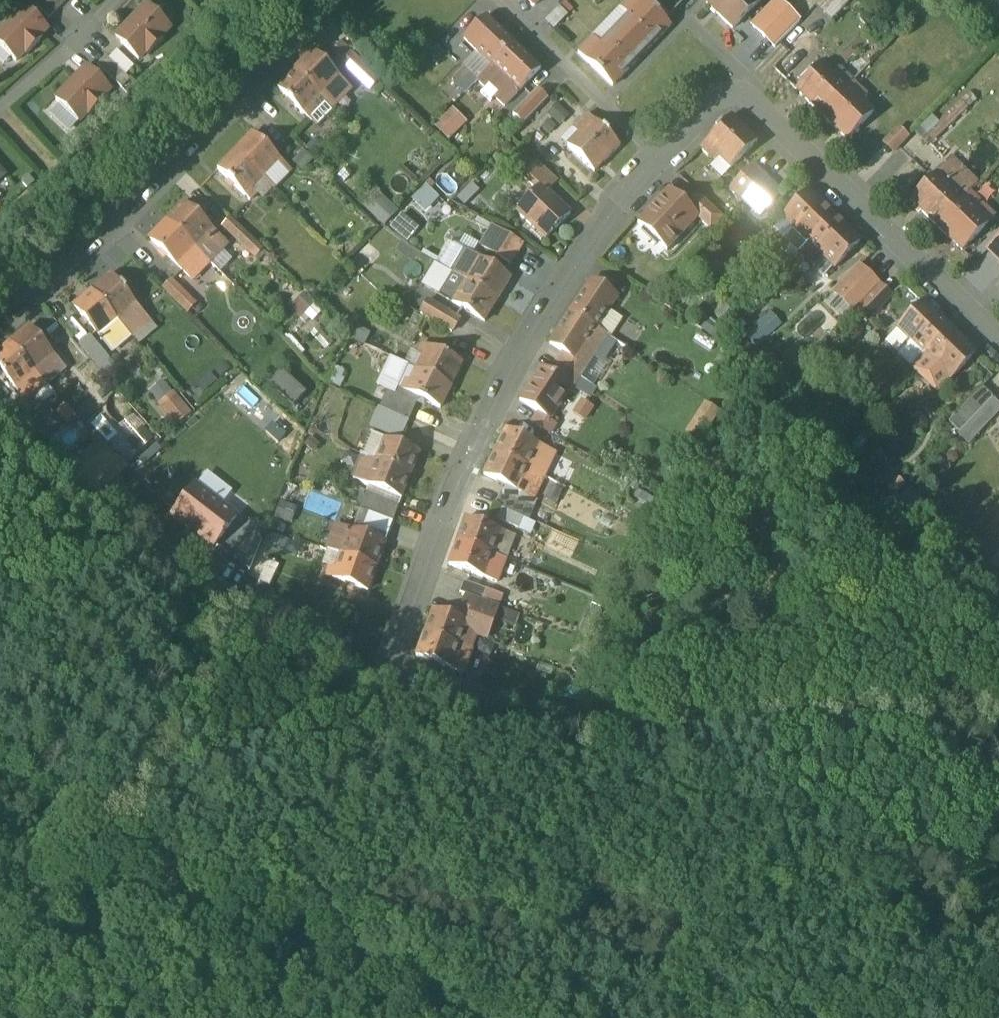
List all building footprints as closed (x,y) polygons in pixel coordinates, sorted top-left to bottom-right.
[(58,11),(47,0),(29,0),(49,19),(58,11)] [(58,11),(66,2),(64,0),(47,0),(58,11)] [(612,87),(670,27),(664,22),(642,0),(630,0),(621,9),(628,16),(600,46),(592,39),(578,54),(612,87)] [(664,22),(683,2),(682,1),(680,0),(642,0),(664,22)] [(733,30),(763,0),(711,0),(706,4),(733,30)] [(802,18),(782,0),(771,0),(749,25),(775,48),(802,18)] [(831,28),(848,11),(836,0),(831,0),(817,15),(831,28)] [(121,44),(139,61),(146,53),(148,55),(164,39),(162,37),(171,28),(147,5),(120,33),(115,39),(121,44)] [(16,62),(25,53),(27,55),(43,39),(40,37),(43,34),(48,29),(43,24),(25,7),(0,33),(0,47),(16,62)] [(545,23),(554,32),(570,16),(560,7),(545,23)] [(476,52),(491,67),(513,44),(486,18),(464,40),(476,52)] [(513,44),(491,67),(517,91),(519,93),(541,70),(513,44)] [(345,46),(338,53),(351,66),(358,59),(345,46)] [(109,60),(126,77),(134,68),(117,51),(109,60)] [(491,67),(476,52),(463,67),(465,68),(478,81),(491,67)] [(380,79),(358,59),(351,66),(338,53),(334,58),(369,91),(380,79)] [(310,54),(293,72),(321,98),(331,88),(336,92),(343,85),(310,54)] [(98,66),(122,90),(130,81),(126,77),(109,60),(106,57),(98,66)] [(795,90),(822,115),(853,83),(839,69),(834,74),(822,62),(795,90)] [(60,105),(79,123),(87,114),(90,116),(105,100),(103,98),(111,90),(93,72),(88,67),(83,73),(56,101),(60,105)] [(516,93),(517,91),(491,67),(478,81),(477,82),(485,89),(481,94),(491,104),(495,99),(504,108),(517,94),(516,93)] [(452,82),(465,94),(477,82),(478,81),(465,68),(452,82)] [(276,89),(309,120),(316,113),(311,108),(321,98),(293,72),(276,89)] [(868,97),(853,83),(822,115),(848,140),(874,113),(863,102),(868,97)] [(321,98),(330,106),(340,96),(336,92),(331,88),(321,98)] [(512,116),(523,126),(548,100),(538,90),(512,116)] [(330,106),(321,98),(311,108),(316,113),(309,120),(309,121),(316,127),(333,110),(330,106)] [(570,116),(556,104),(546,114),(560,127),(570,116)] [(79,123),(60,105),(49,117),(67,134),(79,123)] [(467,123),(451,108),(433,127),(449,142),(467,123)] [(924,141),(942,126),(933,115),(915,130),(924,141)] [(567,147),(595,173),(620,147),(587,116),(573,131),(578,136),(567,147)] [(719,158),(731,169),(757,142),(731,117),(699,149),(714,163),(719,158)] [(876,148),(887,160),(905,141),(894,130),(876,148)] [(252,135),(235,153),(262,179),(272,168),(277,173),(284,166),(252,135)] [(296,156),(307,166),(313,160),(302,150),(296,156)] [(252,189),(262,179),(235,153),(217,171),(249,202),(257,194),(252,189)] [(719,158),(714,163),(710,168),(721,179),(731,169),(719,158)] [(950,159),(936,173),(948,184),(952,179),(967,194),(976,184),(950,159)] [(541,186),(548,193),(557,183),(536,163),(523,178),(536,191),(541,186)] [(781,194),(762,177),(752,167),(731,189),(741,199),(760,216),(781,194)] [(262,179),(271,187),(281,177),(277,173),(272,168),(262,179)] [(936,226),(967,194),(952,179),(948,184),(936,173),(909,201),(936,226)] [(271,187),(262,179),(252,189),(257,194),(261,198),(271,187)] [(479,191),(472,184),(457,200),(464,207),(479,191)] [(439,199),(425,186),(412,199),(425,213),(439,199)] [(537,227),(548,238),(570,215),(548,193),(541,186),(536,191),(515,212),(534,230),(537,227)] [(638,224),(667,251),(698,218),(698,217),(687,207),(669,190),(638,224)] [(398,212),(376,192),(362,207),(384,227),(398,212)] [(784,239),(799,253),(834,217),(809,192),(782,219),(793,230),(788,235),(784,239)] [(982,208),(967,194),(936,226),(962,251),(988,224),(977,213),(982,208)] [(698,218),(710,230),(722,218),(698,196),(687,207),(698,217),(698,218)] [(167,222),(203,257),(213,246),(210,243),(216,236),(184,205),(167,222)] [(419,229),(402,215),(390,228),(407,243),(419,229)] [(860,242),(834,217),(799,253),(799,254),(813,268),(817,263),(822,258),(834,269),(860,242)] [(222,228),(253,259),(263,249),(232,218),(222,228)] [(793,230),(782,219),(773,228),(784,239),(788,235),(793,230)] [(150,240),(182,271),(190,264),(193,267),(203,257),(167,222),(150,240)] [(537,227),(534,230),(545,241),(548,238),(537,227)] [(488,251),(510,264),(522,245),(499,232),(488,251)] [(231,250),(216,236),(210,243),(213,246),(203,257),(214,267),(231,250)] [(987,251),(998,263),(998,239),(987,251)] [(450,273),(457,260),(462,252),(448,243),(436,264),(450,273)] [(450,273),(451,273),(464,282),(497,301),(510,280),(479,261),(471,256),(466,265),(457,260),(450,273)] [(214,267),(203,257),(193,267),(190,264),(182,271),(197,285),(214,267)] [(825,279),(834,269),(822,258),(817,263),(813,268),(825,279)] [(443,286),(450,275),(434,264),(422,285),(439,296),(445,286),(443,286)] [(854,312),(861,305),(879,286),(859,268),(834,293),(852,310),(854,312)] [(445,286),(451,291),(457,294),(464,282),(451,273),(450,275),(443,286),(445,286)] [(111,276),(93,291),(125,330),(136,320),(133,316),(140,310),(111,276)] [(162,290),(188,317),(198,308),(172,280),(162,290)] [(591,281),(570,313),(597,330),(609,311),(617,298),(591,281)] [(497,301),(464,282),(457,294),(451,291),(446,299),(484,322),(497,301)] [(892,299),(879,286),(861,305),(874,317),(892,299)] [(74,307),(103,341),(110,335),(113,339),(125,330),(93,291),(74,307)] [(852,310),(834,293),(825,303),(842,320),(852,310)] [(312,301),(304,294),(289,309),(297,316),(312,301)] [(420,315),(452,333),(460,319),(429,301),(420,315)] [(917,360),(918,361),(949,329),(923,303),(897,331),(908,342),(904,347),(917,360)] [(152,324),(140,310),(133,316),(136,320),(125,330),(132,338),(133,340),(152,324)] [(623,321),(609,311),(597,330),(607,336),(611,339),(623,321)] [(782,325),(770,312),(744,335),(756,348),(782,325)] [(566,355),(576,362),(597,330),(570,313),(549,345),(566,355)] [(157,329),(152,324),(133,340),(138,345),(157,329)] [(371,334),(356,326),(349,338),(364,346),(371,334)] [(10,344),(42,382),(53,372),(50,368),(57,362),(28,328),(10,344)] [(976,354),(949,329),(918,361),(933,375),(938,371),(949,381),(976,354)] [(132,338),(125,330),(113,339),(110,335),(103,341),(113,354),(132,338)] [(607,336),(597,330),(576,362),(586,368),(607,336)] [(908,342),(897,331),(886,343),(911,367),(917,360),(904,347),(908,342)] [(79,346),(93,361),(102,353),(88,338),(79,346)] [(20,394),(27,387),(31,391),(42,382),(10,344),(0,352),(0,370),(20,394)] [(423,357),(417,371),(451,387),(462,365),(421,345),(417,354),(423,357)] [(412,352),(405,365),(417,371),(423,357),(417,354),(412,352)] [(116,369),(102,353),(93,361),(107,377),(116,369)] [(566,355),(559,365),(579,378),(586,368),(576,362),(566,355)] [(399,378),(405,365),(389,358),(376,386),(387,392),(390,385),(400,390),(404,381),(399,378)] [(933,375),(918,361),(910,369),(937,395),(949,381),(938,371),(933,375)] [(66,372),(57,362),(50,368),(53,372),(42,382),(48,388),(66,372)] [(410,384),(417,371),(405,365),(399,378),(404,381),(410,384)] [(573,388),(579,378),(559,365),(553,375),(571,387),(571,388),(572,389),(573,388)] [(345,373),(336,368),(328,383),(340,389),(345,380),(342,378),(345,373)] [(537,413),(550,421),(571,388),(571,387),(553,375),(541,368),(520,401),(537,413)] [(307,394),(280,370),(269,383),(295,407),(307,394)] [(440,409),(451,387),(417,371),(410,384),(404,381),(400,390),(423,401),(440,409)] [(217,382),(210,373),(195,385),(203,394),(217,382)] [(597,390),(579,378),(573,388),(590,400),(597,390)] [(149,392),(160,404),(172,394),(162,381),(149,392)] [(48,388),(42,382),(31,391),(27,387),(20,394),(29,404),(48,388)] [(387,392),(380,408),(412,423),(423,401),(400,390),(390,385),(387,392)] [(48,388),(29,404),(37,412),(57,396),(48,388)] [(949,425),(959,435),(971,423),(993,400),(983,390),(949,425)] [(193,414),(174,392),(172,394),(160,404),(158,406),(177,428),(193,414)] [(971,423),(981,433),(998,414),(998,406),(993,400),(971,423)] [(595,410),(581,401),(572,414),(586,423),(595,410)] [(720,412),(704,402),(685,433),(701,442),(720,412)] [(75,415),(64,405),(55,414),(67,424),(75,415)] [(404,441),(412,423),(380,408),(372,425),(404,441)] [(557,426),(550,421),(537,413),(531,425),(552,436),(557,426)] [(125,427),(133,436),(142,427),(144,429),(146,426),(137,416),(125,427)] [(286,435),(273,423),(264,432),(277,444),(286,435)] [(970,445),(981,433),(971,423),(959,435),(970,445)] [(310,431),(325,438),(327,431),(312,425),(310,431)] [(144,429),(142,427),(133,436),(127,441),(138,453),(153,440),(144,429)] [(505,430),(494,453),(540,475),(546,461),(542,458),(546,450),(505,430)] [(382,449),(376,463),(411,477),(420,454),(379,437),(375,446),(382,449)] [(370,443),(364,457),(376,463),(382,449),(375,446),(370,443)] [(162,450),(157,444),(138,460),(143,466),(162,450)] [(533,488),(540,475),(494,453),(483,475),(506,486),(524,495),(528,486),(533,488)] [(370,476),(376,463),(364,457),(358,471),(364,474),(370,476)] [(401,500),(411,477),(376,463),(370,476),(364,474),(360,483),(373,489),(401,500)] [(207,473),(197,486),(222,505),(232,493),(207,473)] [(98,482),(104,487),(109,481),(103,476),(98,482)] [(905,486),(895,476),(884,488),(894,497),(905,486)] [(171,515),(213,547),(237,517),(222,505),(197,486),(195,484),(171,515)] [(288,499),(296,502),(301,489),(293,486),(288,499)] [(506,486),(502,495),(534,509),(537,501),(524,495),(506,486)] [(364,512),(392,522),(401,500),(373,489),(364,512)] [(934,511),(910,489),(896,503),(920,526),(934,511)] [(502,495),(501,494),(495,506),(501,508),(524,518),(528,520),(534,509),(502,495)] [(296,509),(280,502),(273,518),(290,525),(296,509)] [(524,518),(501,508),(496,520),(518,530),(524,518)] [(361,510),(353,533),(385,544),(392,522),(364,512),(361,510)] [(524,518),(518,530),(531,535),(536,524),(528,520),(524,518)] [(466,519),(457,543),(493,555),(498,541),(504,544),(508,534),(466,519)] [(329,551),(340,555),(376,568),(385,544),(353,533),(342,529),(338,528),(334,537),(329,551)] [(253,532),(233,558),(249,571),(262,539),(253,532)] [(504,560),(493,555),(457,543),(449,566),(491,581),(494,572),(499,574),(504,560)] [(329,567),(335,569),(340,555),(329,551),(323,565),(329,567)] [(368,592),(376,568),(340,555),(335,569),(329,567),(325,577),(368,592)] [(259,584),(269,589),(279,568),(268,563),(259,584)] [(460,594),(483,602),(487,591),(464,582),(460,594)] [(494,606),(500,608),(504,597),(487,591),(483,602),(494,606)] [(461,608),(495,620),(499,609),(465,597),(461,608)] [(461,608),(457,619),(475,625),(472,635),(477,636),(488,641),(495,620),(461,608)] [(519,616),(499,609),(495,620),(515,627),(519,616)] [(424,634),(460,646),(465,632),(472,635),(475,625),(457,619),(433,610),(424,634)] [(610,620),(587,610),(579,631),(602,640),(610,620)] [(477,636),(472,635),(465,632),(460,646),(472,650),(477,636)] [(472,651),(472,650),(460,646),(424,634),(416,657),(464,674),(472,651)] [(479,676),(485,656),(472,652),(466,673),(479,676)] [(461,682),(442,679),(440,697),(459,700),(461,682)]
